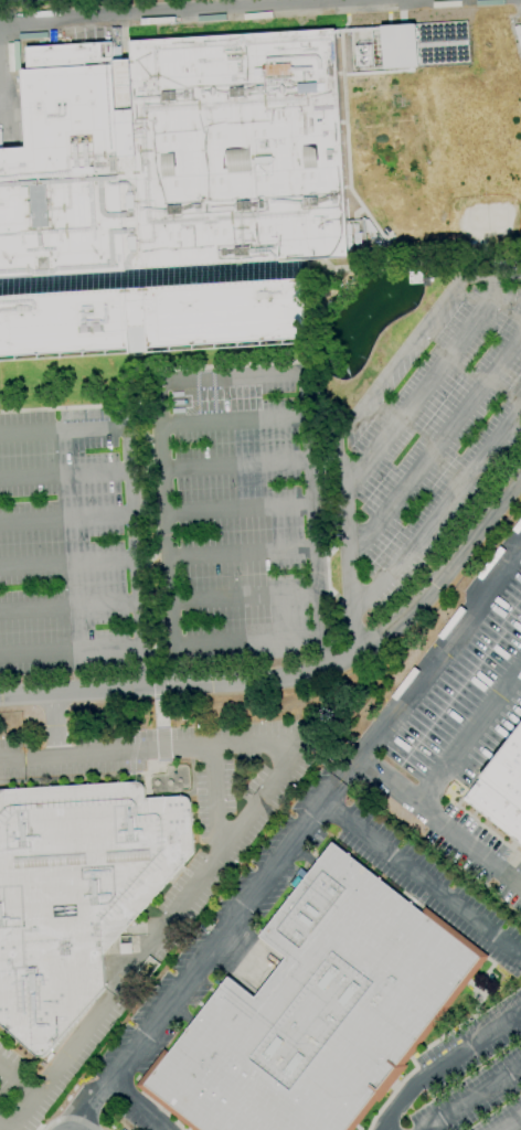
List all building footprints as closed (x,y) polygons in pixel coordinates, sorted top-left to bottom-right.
[(416,67),(414,24),(380,26),(381,69),(416,67)] [(130,354),(0,362),(0,150),(26,148),(21,71),(23,71),(23,70),(25,70),(25,71),(26,70),(25,47),(100,43),(102,58),(113,57),(113,61),(130,60),(129,42),(336,30),(349,257),(308,260),(309,278),(305,278),(309,343),(148,353),(148,352),(130,353),(130,354)] [(410,284),(408,273),(422,271),(422,284),(410,284)] [(462,800),(520,725),(520,845),(462,800)] [(35,1056),(0,1025),(0,790),(135,782),(136,782),(137,782),(138,782),(139,783),(140,785),(141,785),(142,786),(143,787),(143,789),(145,799),(181,797),(183,797),(184,797),(185,798),(187,798),(188,799),(189,800),(189,801),(190,802),(190,803),(193,853),(103,955),(104,989),(45,1056),(44,1057),(43,1057),(41,1057),(40,1058),(39,1058),(38,1057),(36,1057),(35,1056)] [(375,1100),(352,1129),(192,1129),(136,1087),(163,1049),(169,1053),(227,977),(255,998),(286,958),(258,937),(294,892),(287,886),(300,868),(308,874),(331,843),(421,912),(424,907),(488,956),(404,1064),(406,1066),(379,1102),(375,1100)]
